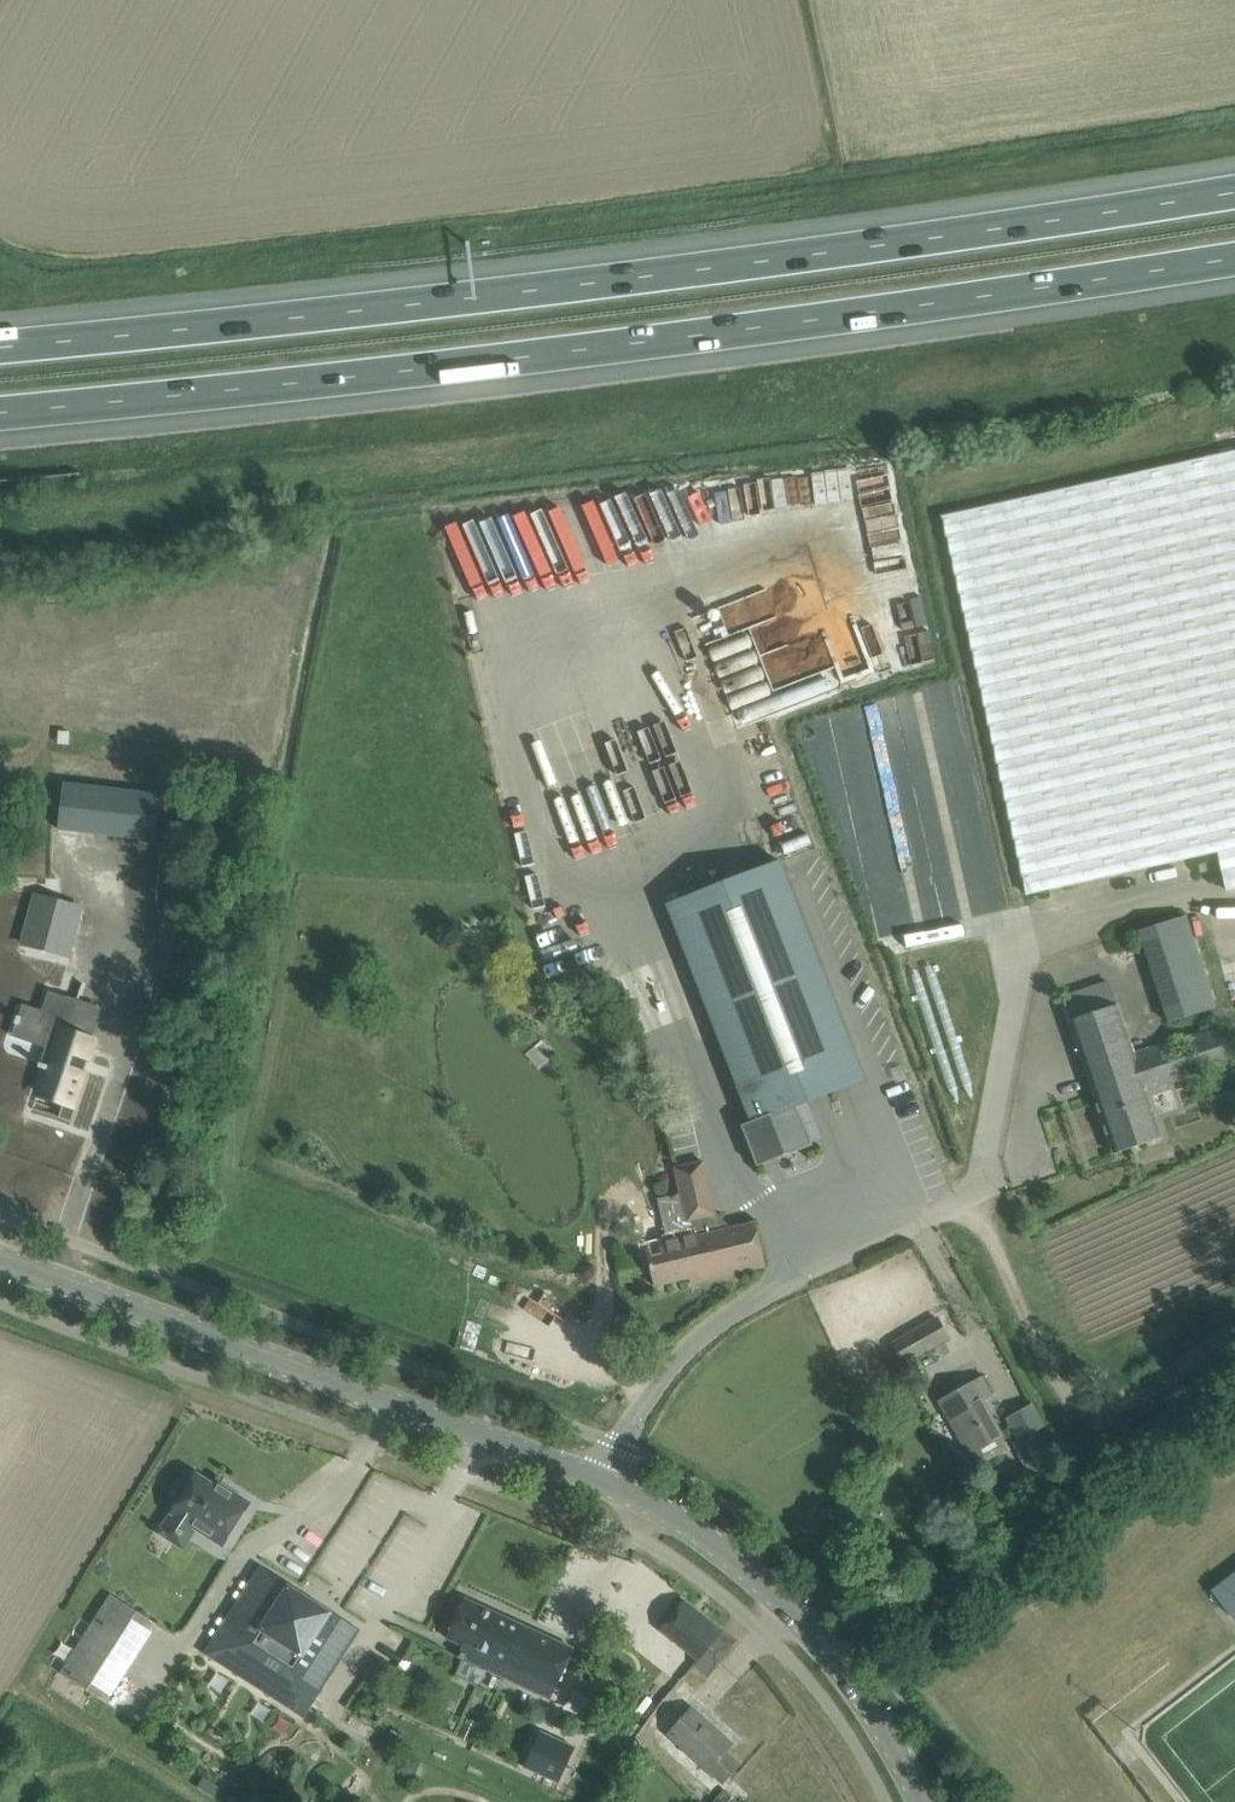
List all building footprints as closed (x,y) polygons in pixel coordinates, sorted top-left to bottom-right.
[(944,516),(1027,896),(1217,852),(1226,889),(1234,887),(1234,451),(944,516)] [(576,512),(462,535),(479,613),(593,589),(576,512)] [(774,659),(778,683),(814,676),(810,652),(774,659)] [(155,839),(160,793),(64,783),(59,829),(155,839)] [(757,1166),(765,1163),(813,1145),(798,1105),(865,1080),(780,860),(666,905),(750,1121),(741,1125),(757,1166)] [(35,897),(23,943),(63,953),(65,948),(71,949),(82,908),(35,897)] [(1138,931),(1168,1022),(1217,1006),(1187,915),(1138,931)] [(45,1070),(37,1092),(73,1104),(94,1041),(91,1040),(68,1032),(79,999),(84,984),(83,983),(77,999),(66,995),(66,996),(49,991),(42,1011),(38,1025),(44,1027),(38,1045),(46,1047),(39,1068),(45,1070)] [(1230,1065),(1222,1042),(1217,1026),(1134,1053),(1110,983),(1063,999),(1113,1154),(1162,1138),(1145,1088),(1166,1081),(1167,1086),(1230,1065)] [(16,1054),(26,1016),(0,1009),(0,1050),(16,1054)] [(703,1160),(674,1167),(679,1189),(709,1181),(703,1160)] [(642,1242),(638,1243),(639,1247),(644,1266),(650,1265),(655,1286),(690,1278),(691,1283),(765,1266),(755,1222),(715,1232),(711,1216),(693,1221),(696,1236),(665,1243),(664,1237),(642,1242)] [(937,1319),(897,1341),(895,1343),(905,1362),(948,1338),(937,1319)] [(982,1375),(937,1401),(969,1456),(974,1453),(980,1464),(1008,1448),(1001,1435),(1005,1433),(986,1400),(993,1395),(982,1375)] [(1038,1428),(1012,1443),(1037,1488),(1063,1473),(1038,1428)] [(217,1488),(197,1475),(189,1487),(187,1485),(182,1485),(176,1494),(178,1499),(181,1500),(160,1533),(185,1549),(197,1530),(222,1546),(249,1503),(219,1484),(217,1488)] [(352,1639),(358,1629),(262,1567),(218,1636),(314,1698),(352,1639)] [(1211,1595),(1212,1596),(1214,1595),(1230,1615),(1234,1610),(1234,1576),(1211,1595)] [(108,1701),(158,1623),(111,1593),(60,1673),(108,1701)] [(574,1648),(464,1598),(446,1637),(490,1657),(485,1668),(551,1699),(574,1648)] [(697,1659),(720,1630),(683,1601),(660,1630),(697,1659)] [(720,1630),(697,1659),(692,1664),(708,1676),(735,1642),(720,1630)] [(379,1686),(393,1664),(378,1655),(365,1677),(379,1686)] [(723,1752),(726,1749),(730,1744),(691,1709),(669,1733),(723,1781),(738,1765),(723,1752)] [(540,1731),(524,1766),(559,1782),(575,1747),(540,1731)] [(713,1801),(739,1801),(726,1789),(713,1801)]
